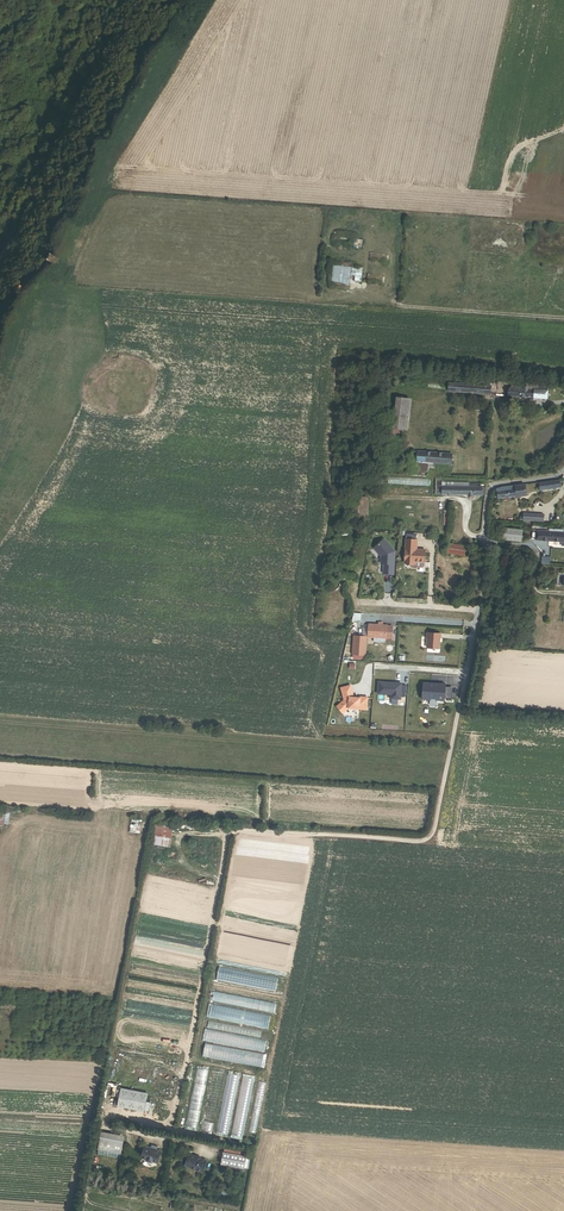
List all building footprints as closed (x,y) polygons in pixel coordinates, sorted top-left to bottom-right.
[(333,231),(333,239),(351,240),(351,246),(356,246),(357,237),(351,236),(352,233),(333,231)] [(48,261),(58,267),(62,259),(51,253),(48,261)] [(349,284),(351,267),(331,265),(329,282),(349,284)] [(350,285),(328,283),(328,289),(349,291),(350,285)] [(508,396),(547,400),(549,386),(529,384),(529,382),(524,382),(524,386),(511,385),(511,389),(509,388),(508,396)] [(404,425),(403,425),(406,399),(397,398),(394,430),(393,438),(402,439),(403,431),(404,425)] [(403,431),(408,432),(412,400),(406,399),(403,425),(404,425),(403,431)] [(417,462),(452,465),(453,455),(418,451),(418,452),(417,462)] [(436,495),(486,496),(486,488),(483,488),(483,487),(478,487),(478,485),(469,485),(469,484),(443,483),(443,478),(436,478),(436,495)] [(354,498),(364,498),(365,480),(355,480),(354,498)] [(541,491),(562,488),(561,481),(539,483),(541,491)] [(526,485),(516,486),(517,497),(527,496),(526,485)] [(498,500),(517,497),(516,486),(503,488),(504,491),(497,492),(498,500)] [(353,519),(363,519),(364,498),(354,498),(353,519)] [(527,521),(544,523),(545,516),(524,513),(523,517),(521,517),(520,520),(523,521),(523,523),(526,524),(527,521)] [(503,539),(522,541),(523,530),(505,528),(503,539)] [(537,532),(536,541),(563,543),(563,533),(537,532)] [(393,574),(395,551),(384,539),(374,548),(381,556),(381,563),(384,563),(383,573),(393,574)] [(424,562),(425,550),(416,549),(417,540),(406,539),(404,563),(415,563),(415,562),(424,562)] [(448,554),(464,556),(466,547),(449,544),(448,554)] [(491,561),(501,562),(502,554),(492,554),(491,561)] [(360,622),(361,615),(354,614),(351,623),(356,625),(357,622),(360,622)] [(391,640),(392,628),(387,628),(387,627),(383,627),(383,625),(378,625),(378,627),(369,626),(368,639),(374,640),(374,643),(384,644),(384,640),(386,641),(386,640),(391,640)] [(439,648),(440,638),(441,633),(427,632),(427,637),(428,637),(427,647),(439,648)] [(354,643),(353,657),(365,658),(366,639),(354,639),(354,643)] [(354,643),(347,641),(342,662),(349,663),(354,643)] [(401,684),(379,681),(377,693),(391,697),(399,698),(401,684)] [(446,686),(424,684),(423,700),(445,702),(446,686)] [(354,699),(350,687),(341,690),(345,702),(337,708),(343,715),(349,710),(359,710),(367,711),(368,699),(360,698),(360,699),(354,699)] [(10,813),(0,810),(0,826),(6,828),(10,813)] [(140,833),(142,820),(131,818),(129,832),(140,833)] [(170,847),(173,823),(156,821),(152,844),(170,847)] [(144,1111),(148,1093),(121,1088),(118,1101),(115,1101),(115,1105),(144,1111)] [(120,1153),(123,1136),(102,1132),(99,1149),(120,1153)] [(246,1156),(247,1152),(224,1148),(223,1152),(246,1156)] [(246,1156),(223,1152),(221,1164),(244,1168),(246,1156)] [(202,1172),(207,1160),(190,1153),(185,1165),(202,1172)] [(147,1171),(152,1173),(156,1161),(139,1155),(135,1166),(140,1168),(139,1171),(146,1174),(147,1171)]
